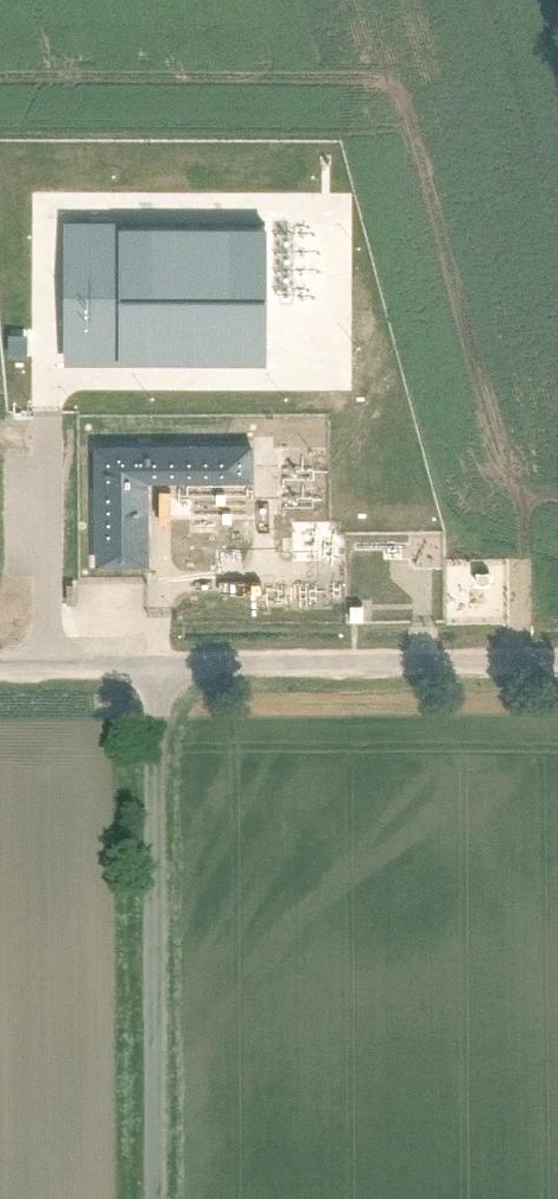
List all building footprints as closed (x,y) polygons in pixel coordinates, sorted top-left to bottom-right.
[(121,356),(121,222),(65,222),(65,355),(121,356)] [(121,356),(265,356),(266,223),(121,222),(121,356)] [(93,447),(94,567),(156,567),(156,484),(254,484),(254,446),(93,447)]
